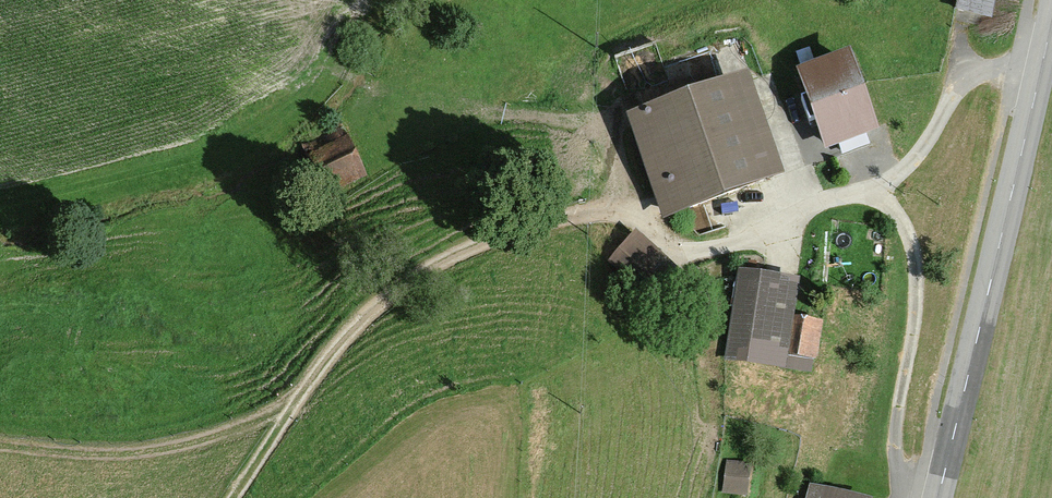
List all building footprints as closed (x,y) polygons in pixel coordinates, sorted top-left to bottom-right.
[(952,13),(988,21),(992,0),(955,0),(952,13)] [(849,64),(798,83),(827,161),(879,141),(849,64)] [(749,84),(631,125),(666,222),(783,181),(749,84)] [(338,133),(302,152),(330,204),(366,185),(338,133)] [(677,279),(632,240),(608,267),(653,306),(677,279)] [(798,289),(740,280),(726,366),(784,375),(798,289)] [(823,328),(805,325),(798,363),(816,366),(823,328)]
